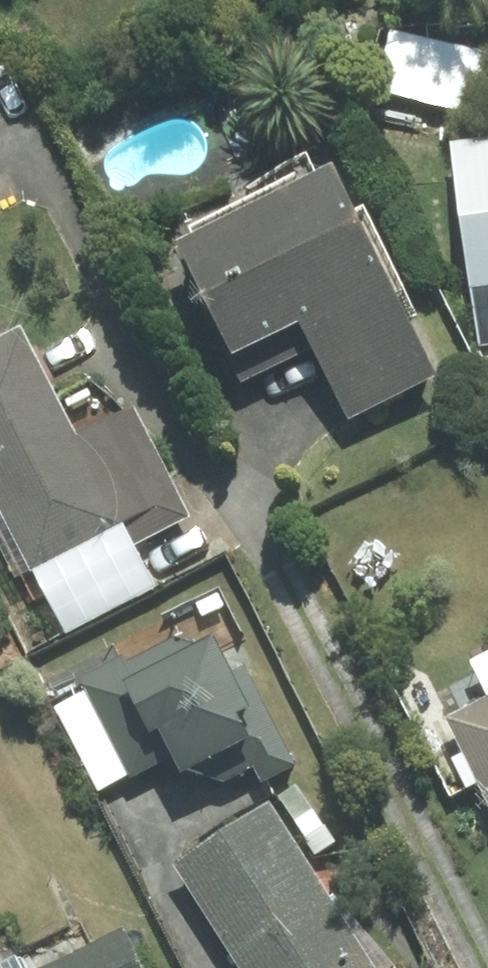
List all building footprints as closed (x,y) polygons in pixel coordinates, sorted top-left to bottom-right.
[(371,134),(430,138),(432,115),(480,118),(485,40),(377,33),(371,134)] [(447,149),(447,155),(470,299),(487,297),(487,143),(447,149)] [(170,233),(229,369),(298,339),(335,424),(435,380),(410,323),(424,317),(377,208),(363,214),(360,208),(350,213),(332,173),(319,179),(315,170),(170,233)] [(66,648),(163,598),(138,550),(193,522),(137,412),(82,440),(29,336),(7,348),(0,335),(0,518),(66,648)] [(246,642),(214,582),(35,679),(97,794),(166,757),(182,788),(220,767),(240,804),(297,774),(230,650),(246,642)] [(487,808),(487,699),(445,720),(487,808)] [(360,928),(347,936),(271,813),(172,874),(230,967),(384,967),(360,928)] [(124,934),(59,967),(142,967),(124,934)]
